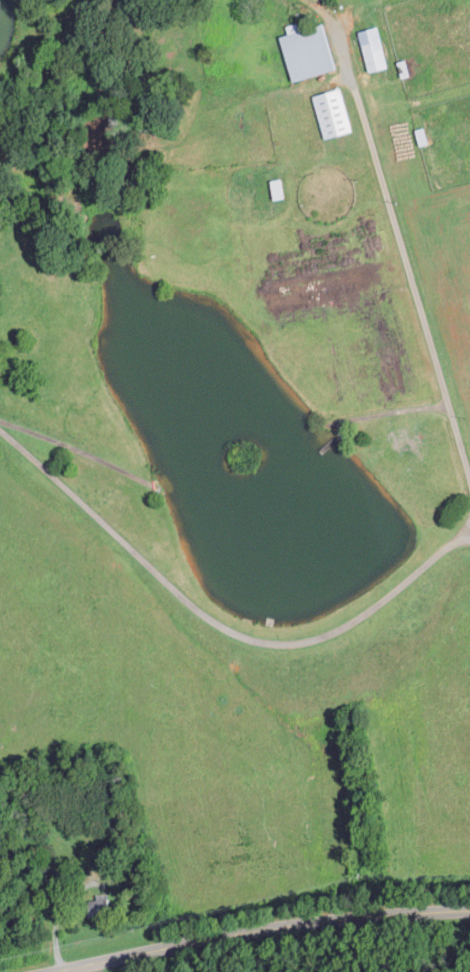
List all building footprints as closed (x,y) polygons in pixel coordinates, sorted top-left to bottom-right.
[(282,36),(295,81),(338,69),(326,24),(282,36)] [(360,30),(370,72),(390,67),(379,25),(360,30)] [(326,138),(354,131),(343,87),(315,95),(326,138)]
